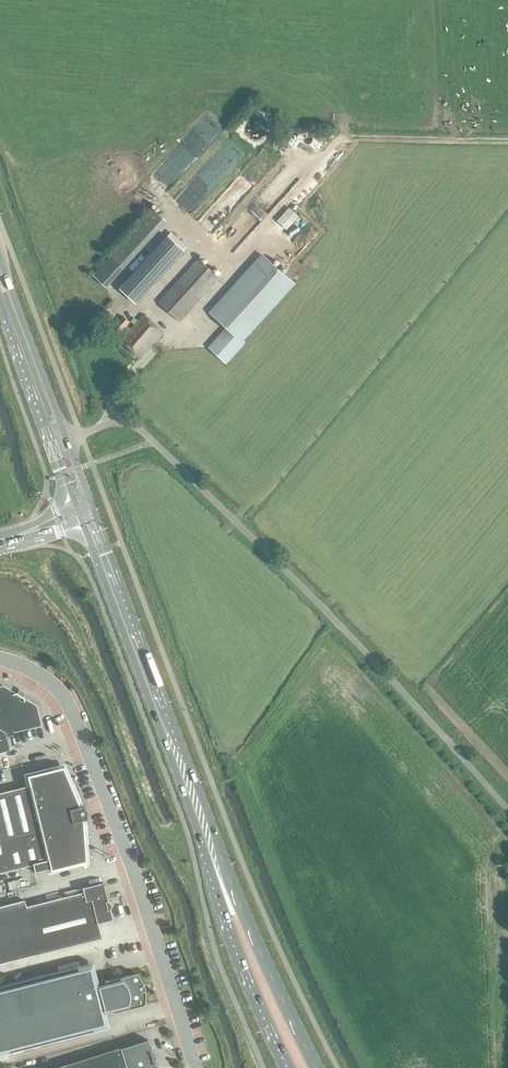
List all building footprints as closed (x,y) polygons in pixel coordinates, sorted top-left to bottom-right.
[(252,168),(254,177),(260,176),(259,167),(252,168)] [(275,220),(285,231),(299,217),(289,206),(275,220)] [(167,221),(154,209),(94,275),(107,287),(167,221)] [(308,244),(320,232),(311,224),(300,236),(308,244)] [(172,232),(169,236),(185,251),(188,247),(172,232)] [(173,242),(127,294),(139,305),(185,252),(173,242)] [(211,313),(227,328),(209,347),(227,364),(245,343),(242,340),(294,283),(263,256),(211,313)] [(159,302),(181,322),(220,278),(199,258),(159,302)] [(116,316),(108,309),(99,320),(107,327),(116,316)] [(120,335),(123,331),(128,326),(131,322),(124,316),(112,328),(120,335)] [(123,331),(128,335),(122,341),(140,357),(163,333),(145,316),(132,330),(128,326),(123,331)] [(10,750),(5,733),(39,724),(35,707),(3,688),(0,688),(0,752),(10,750)] [(64,774),(38,780),(37,774),(26,777),(28,786),(0,793),(0,873),(33,865),(35,872),(48,869),(49,873),(67,868),(65,860),(84,856),(75,819),(80,818),(78,808),(72,809),(64,774)] [(103,883),(82,888),(83,892),(26,907),(25,900),(0,906),(0,964),(102,938),(98,923),(113,920),(103,883)] [(78,966),(0,986),(0,1056),(110,1027),(106,1013),(112,1011),(113,1013),(145,1005),(145,1001),(145,995),(145,992),(144,987),(142,983),(141,981),(136,973),(105,982),(105,984),(99,985),(95,970),(80,974),(78,966)] [(151,1049),(152,1046),(149,1044),(148,1040),(121,1049),(120,1047),(67,1064),(55,1067),(158,1067),(156,1065),(154,1060),(156,1058),(155,1054),(152,1054),(151,1049)]
